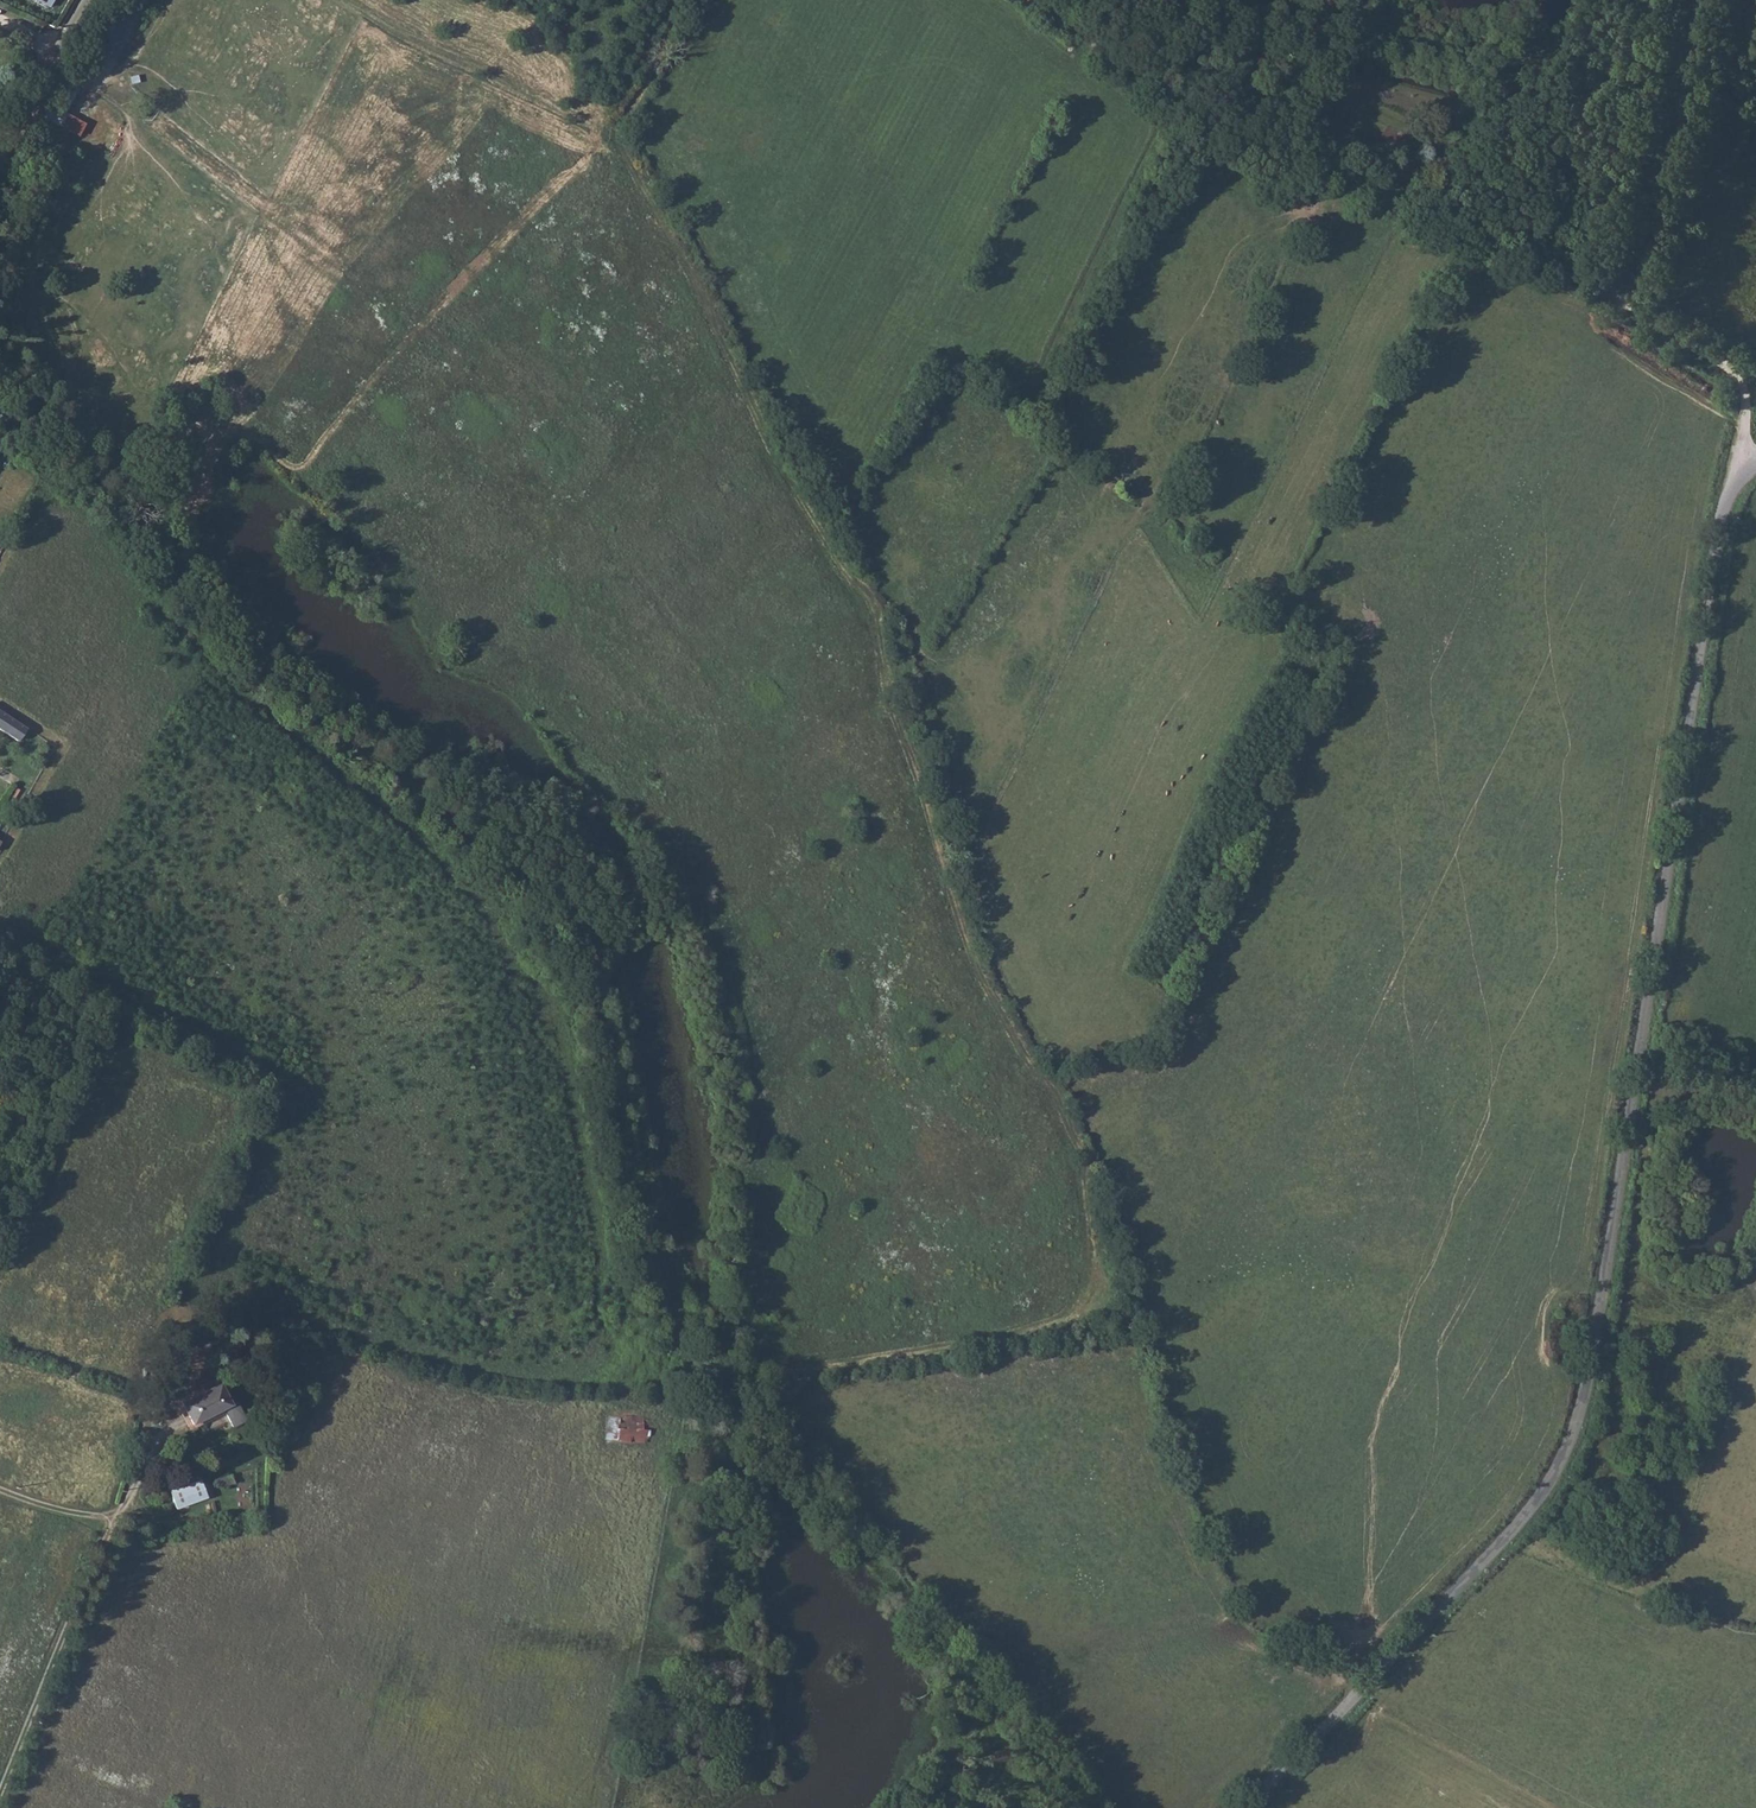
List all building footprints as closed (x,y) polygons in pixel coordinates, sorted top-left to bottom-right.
[(103,8),(42,117),(78,138),(86,124),(65,112),(119,17),(103,8)] [(1530,94),(1512,101),(1518,116),(1536,109),(1530,94)] [(19,741),(28,728),(0,710),(0,729),(19,741)] [(188,1434),(227,1420),(219,1396),(179,1410),(188,1434)] [(637,1417),(605,1415),(604,1440),(636,1442),(637,1417)] [(171,1502),(178,1521),(209,1510),(203,1492),(171,1502)]
